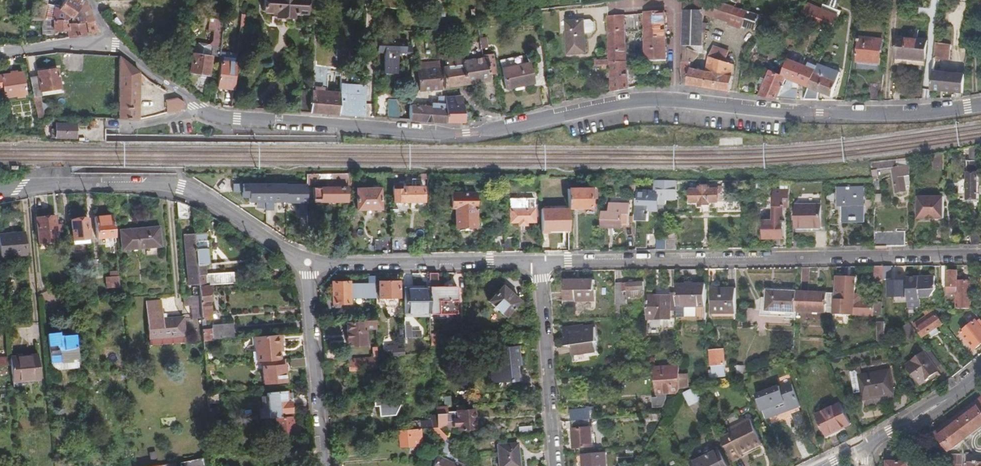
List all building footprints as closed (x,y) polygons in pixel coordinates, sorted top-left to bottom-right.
[(26,22),(36,22),(64,21),(65,20),(67,18),(69,20),(80,3),(77,0),(63,0),(57,10),(52,8),(44,7),(29,4),(26,22)] [(85,24),(87,35),(94,34),(96,31),(91,22),(82,0),(80,3),(69,20),(69,24),(81,24),(85,24)] [(260,14),(273,14),(273,16),(277,20),(286,20),(290,17),(291,15),(303,16),(304,0),(261,0),(260,14)] [(679,85),(700,89),(728,93),(730,78),(730,65),(724,63),(709,58),(706,57),(704,73),(687,71),(688,64),(690,64),(695,57),(695,54),(694,52),(694,46),(701,46),(701,14),(753,31),(758,16),(710,0),(680,0),(681,8),(679,85)] [(942,9),(951,11),(953,0),(943,0),(942,9)] [(828,33),(835,18),(807,5),(800,20),(828,33)] [(642,31),(644,62),(663,61),(660,13),(641,15),(642,31)] [(620,17),(622,34),(642,31),(641,15),(620,17)] [(608,61),(608,62),(623,62),(622,34),(620,17),(605,18),(608,61)] [(582,20),(562,22),(565,56),(584,54),(583,34),(589,34),(592,30),(591,24),(588,21),(582,22),(582,20)] [(63,31),(64,39),(83,36),(81,24),(69,24),(65,24),(64,21),(36,22),(36,36),(47,35),(47,32),(63,31)] [(925,40),(895,37),(893,59),(923,62),(925,40)] [(880,40),(858,38),(855,64),(878,66),(880,40)] [(489,77),(494,76),(491,53),(480,55),(478,40),(462,42),(463,50),(465,50),(467,60),(460,61),(463,84),(489,81),(489,77)] [(409,42),(374,41),(373,54),(381,54),(380,74),(392,75),(393,55),(408,55),(409,42)] [(764,47),(756,42),(753,47),(751,50),(760,55),(764,47)] [(207,57),(208,48),(206,45),(194,43),(191,46),(189,55),(207,57)] [(739,52),(745,57),(751,50),(753,47),(748,43),(739,52)] [(947,62),(949,45),(933,44),(932,60),(947,62)] [(442,88),(463,84),(460,61),(459,50),(455,51),(455,54),(445,57),(446,66),(440,67),(442,88)] [(709,58),(724,63),(726,56),(711,51),(709,58)] [(205,76),(208,58),(207,57),(189,55),(188,54),(188,58),(186,69),(185,73),(205,76)] [(136,72),(116,55),(114,120),(135,121),(136,72)] [(499,68),(520,63),(518,56),(497,61),(499,68)] [(162,78),(163,78),(164,77),(160,58),(149,59),(152,71),(162,78)] [(814,71),(787,60),(781,76),(785,78),(777,98),(794,100),(796,84),(806,89),(814,71)] [(438,89),(435,61),(414,63),(416,91),(438,89)] [(531,83),(527,62),(520,63),(499,68),(498,68),(502,89),(531,83)] [(608,67),(610,92),(626,89),(625,76),(635,76),(634,62),(623,62),(608,62),(608,67)] [(229,91),(232,66),(215,63),(212,89),(229,91)] [(802,101),(815,101),(816,93),(828,97),(837,74),(816,65),(814,71),(806,89),(802,101)] [(35,77),(26,79),(30,98),(39,96),(38,91),(58,87),(55,68),(34,72),(35,77)] [(770,71),(758,98),(776,101),(777,98),(785,78),(781,76),(770,71)] [(0,76),(0,97),(0,98),(21,95),(17,73),(0,76)] [(931,73),(929,91),(962,94),(964,76),(931,73)] [(343,94),(337,93),(336,115),(352,117),(360,117),(363,75),(345,74),(343,94)] [(336,115),(337,93),(322,92),(322,77),(309,76),(308,96),(307,113),(326,115),(336,115)] [(190,95),(200,101),(206,80),(195,79),(190,95)] [(872,87),(870,102),(881,102),(883,88),(872,87)] [(385,94),(372,93),(371,119),(384,119),(385,94)] [(298,95),(297,113),(307,113),(308,96),(298,95)] [(452,105),(461,104),(461,99),(457,96),(452,97),(452,105)] [(436,107),(407,105),(407,122),(444,125),(442,97),(436,98),(436,107)] [(442,97),(444,125),(456,124),(462,123),(461,104),(452,105),(452,97),(442,97)] [(161,101),(163,114),(168,113),(179,110),(181,102),(175,99),(161,101)] [(74,138),(74,125),(55,125),(54,130),(50,130),(50,138),(74,138)] [(978,147),(971,149),(971,161),(968,161),(968,198),(959,199),(959,204),(979,204),(978,147)] [(944,154),(933,157),(933,163),(938,163),(937,168),(944,169),(944,154)] [(873,163),(873,174),(878,174),(878,168),(893,167),(893,191),(904,191),(904,189),(904,183),(909,183),(910,160),(873,163)] [(289,174),(289,179),(289,181),(286,181),(286,194),(306,194),(305,183),(305,174),(290,174),(289,174)] [(318,174),(305,174),(305,183),(317,184),(318,174)] [(331,182),(346,182),(346,174),(336,174),(331,174),(331,182)] [(203,178),(203,185),(205,187),(237,187),(237,178),(203,178)] [(567,178),(558,178),(558,186),(545,186),(545,195),(546,195),(547,203),(567,203),(567,189),(567,178)] [(635,208),(635,212),(656,213),(656,206),(665,207),(665,203),(664,181),(654,181),(654,187),(658,187),(658,194),(654,194),(636,193),(635,208)] [(664,181),(665,203),(675,203),(675,181),(664,181)] [(404,184),(392,184),(392,202),(422,202),(422,186),(418,186),(418,189),(404,189),(404,184)] [(312,198),(347,198),(347,189),(346,186),(312,186),(312,198)] [(714,187),(690,187),(690,202),(699,202),(699,204),(710,204),(710,201),(718,202),(718,190),(714,190),(714,187)] [(862,188),(837,188),(838,206),(841,206),(842,221),(863,221),(862,188)] [(379,189),(355,189),(355,208),(379,208),(379,189)] [(567,203),(567,207),(572,207),(590,207),(589,196),(589,189),(567,189),(567,203)] [(788,209),(788,189),(772,190),(772,222),(777,222),(777,219),(783,219),(786,219),(786,209),(788,209)] [(475,193),(449,193),(449,210),(455,210),(455,228),(476,227),(475,193)] [(918,219),(928,219),(944,219),(944,197),(918,198),(918,219)] [(531,201),(507,201),(508,225),(516,225),(516,228),(524,228),(524,225),(532,224),(532,220),(534,220),(534,208),(531,208),(531,201)] [(183,206),(173,204),(174,220),(184,220),(183,206)] [(602,204),(602,229),(622,228),(622,224),(629,224),(628,204),(602,204)] [(820,205),(795,205),(795,227),(820,227),(820,205)] [(51,216),(33,218),(35,243),(53,241),(51,216)] [(111,233),(110,217),(91,219),(93,238),(111,237),(111,233)] [(70,243),(86,242),(85,237),(83,218),(67,220),(70,243)] [(783,237),(783,219),(777,219),(777,222),(772,222),(764,222),(764,241),(775,240),(775,237),(783,237)] [(934,227),(944,227),(944,219),(928,219),(928,239),(931,239),(934,227)] [(155,228),(118,230),(119,249),(157,247),(155,228)] [(666,235),(666,250),(677,250),(677,230),(666,230),(666,235)] [(826,232),(826,248),(833,248),(837,248),(837,231),(826,232)] [(905,232),(879,231),(878,243),(905,244),(905,232)] [(815,232),(815,248),(826,248),(826,232),(815,232)] [(22,254),(20,233),(0,235),(0,256),(22,254)] [(970,233),(971,246),(979,246),(979,233),(970,233)] [(206,287),(215,287),(214,279),(202,280),(201,265),(205,264),(205,255),(208,255),(206,234),(181,236),(185,285),(195,284),(195,288),(206,287)] [(657,236),(657,250),(666,250),(666,235),(657,236)] [(372,236),(372,254),(390,254),(390,236),(372,236)] [(390,236),(390,254),(398,254),(409,253),(408,236),(390,236)] [(491,236),(492,252),(502,252),(502,238),(502,236),(491,236)] [(502,238),(502,252),(509,252),(514,252),(514,238),(502,238)] [(883,281),(883,267),(873,267),(873,280),(883,281)] [(891,278),(891,267),(887,267),(883,267),(883,281),(887,281),(891,278)] [(428,285),(438,285),(438,272),(428,272),(428,285)] [(971,310),(971,282),(958,282),(958,272),(947,272),(947,296),(957,296),(957,310),(971,310)] [(935,290),(934,276),(906,278),(907,282),(908,298),(909,309),(921,308),(920,299),(929,299),(935,290)] [(116,288),(115,277),(106,278),(102,278),(103,289),(116,288)] [(834,306),(834,313),(873,314),(874,300),(854,299),(854,278),(835,277),(835,292),(834,306)] [(594,280),(565,281),(566,300),(597,299),(597,293),(595,293),(594,280)] [(398,282),(379,282),(379,298),(398,297),(398,282)] [(617,300),(617,320),(621,319),(620,300),(623,300),(623,290),(644,290),(644,282),(618,282),(618,300),(617,300)] [(905,298),(905,282),(895,282),(895,285),(888,285),(888,298),(905,298)] [(678,284),(679,306),(707,306),(707,284),(678,284)] [(369,297),(369,285),(349,285),(349,294),(349,296),(369,297)] [(519,301),(502,285),(488,301),(505,316),(519,301)] [(737,308),(737,286),(714,286),(714,308),(737,308)] [(209,320),(206,287),(195,288),(196,297),(197,319),(197,321),(209,320)] [(430,317),(429,289),(403,290),(404,318),(430,317)] [(796,311),(796,291),(767,290),(766,310),(796,311)] [(835,292),(796,291),(796,311),(825,311),(826,305),(834,306),(835,292)] [(648,296),(649,319),(671,319),(671,296),(648,296)] [(197,319),(196,297),(180,299),(181,308),(187,307),(188,320),(197,319)] [(143,302),(147,346),(181,343),(179,317),(158,319),(157,301),(143,302)] [(942,325),(932,309),(929,309),(927,311),(924,312),(926,316),(916,323),(923,336),(942,325)] [(978,317),(971,310),(957,310),(950,310),(950,320),(957,320),(957,318),(978,317)] [(980,344),(980,322),(979,319),(961,333),(974,349),(980,344)] [(907,340),(917,332),(910,322),(900,329),(907,340)] [(362,323),(346,323),(347,346),(365,346),(365,331),(362,331),(362,323)] [(199,331),(200,342),(230,339),(229,324),(209,326),(210,330),(199,331)] [(586,327),(564,330),(566,346),(571,345),(573,361),(589,360),(589,356),(596,355),(595,342),(597,342),(595,328),(586,328),(586,327)] [(46,360),(74,357),(72,337),(56,338),(55,335),(43,336),(46,360)] [(262,363),(277,362),(277,353),(276,347),(279,347),(279,336),(252,338),(254,363),(259,363),(262,363)] [(517,345),(494,347),(495,363),(490,363),(491,382),(517,380),(516,362),(518,362),(517,345)] [(940,364),(929,348),(924,352),(935,368),(940,364)] [(726,350),(714,350),(714,372),(712,372),(711,376),(726,376),(726,350)] [(924,352),(906,365),(918,383),(937,370),(935,368),(924,352)] [(8,359),(10,383),(37,381),(35,357),(8,359)] [(372,357),(347,359),(349,372),(374,370),(373,357),(372,357)] [(287,368),(301,367),(301,359),(286,360),(287,368)] [(282,383),(281,361),(277,362),(262,363),(259,363),(261,384),(282,383)] [(678,391),(680,388),(679,366),(656,368),(658,393),(678,392),(678,391)] [(856,372),(849,373),(852,386),(858,385),(862,402),(893,395),(888,370),(857,376),(856,372)] [(691,387),(690,373),(681,374),(682,389),(691,387)] [(784,385),(758,392),(761,404),(763,403),(767,417),(801,408),(794,385),(785,388),(784,385)] [(696,387),(685,393),(690,403),(701,398),(696,387)] [(263,420),(277,419),(277,414),(289,413),(288,403),(286,403),(285,394),(285,392),(265,394),(266,409),(257,410),(258,420),(263,420)] [(394,414),(404,392),(396,393),(397,394),(397,405),(392,406),(392,414),(394,414)] [(215,404),(214,394),(204,395),(205,405),(215,404)] [(392,415),(392,414),(392,406),(397,405),(397,394),(370,396),(371,407),(376,407),(377,416),(392,415)] [(937,433),(950,451),(980,427),(980,399),(937,433)] [(463,410),(462,405),(456,406),(458,430),(475,429),(473,409),(463,410)] [(841,405),(816,416),(826,437),(850,424),(841,405)] [(449,411),(449,406),(435,407),(436,415),(437,428),(439,428),(439,423),(441,423),(441,419),(444,418),(443,411),(449,411)] [(591,420),(596,419),(595,408),(587,408),(587,410),(571,411),(572,421),(574,421),(591,420)] [(660,421),(660,414),(649,414),(649,422),(660,421)] [(427,428),(437,428),(436,415),(429,415),(430,420),(408,422),(408,430),(418,429),(427,428)] [(289,430),(288,418),(277,419),(263,420),(264,434),(275,433),(275,439),(294,437),(293,430),(289,430)] [(732,432),(722,437),(734,461),(758,449),(757,446),(763,443),(751,418),(730,429),(732,432)] [(591,420),(574,421),(574,426),(573,427),(574,447),(594,446),(593,427),(592,427),(591,420)] [(519,435),(532,434),(531,425),(518,426),(519,435)] [(440,441),(441,443),(445,436),(437,428),(427,428),(440,441)] [(418,445),(418,429),(408,430),(407,430),(397,431),(398,447),(418,445)] [(498,445),(500,465),(523,465),(522,450),(519,450),(518,444),(498,445)] [(436,456),(439,448),(432,445),(427,457),(434,460),(436,456)] [(694,462),(695,465),(728,465),(720,450),(694,462)] [(607,453),(582,454),(583,465),(607,465),(607,453)] [(965,453),(965,465),(980,465),(980,453),(965,453)] [(431,465),(462,465),(455,461),(453,464),(436,456),(434,460),(431,465)] [(948,465),(962,465),(962,456),(948,456),(948,465)]
